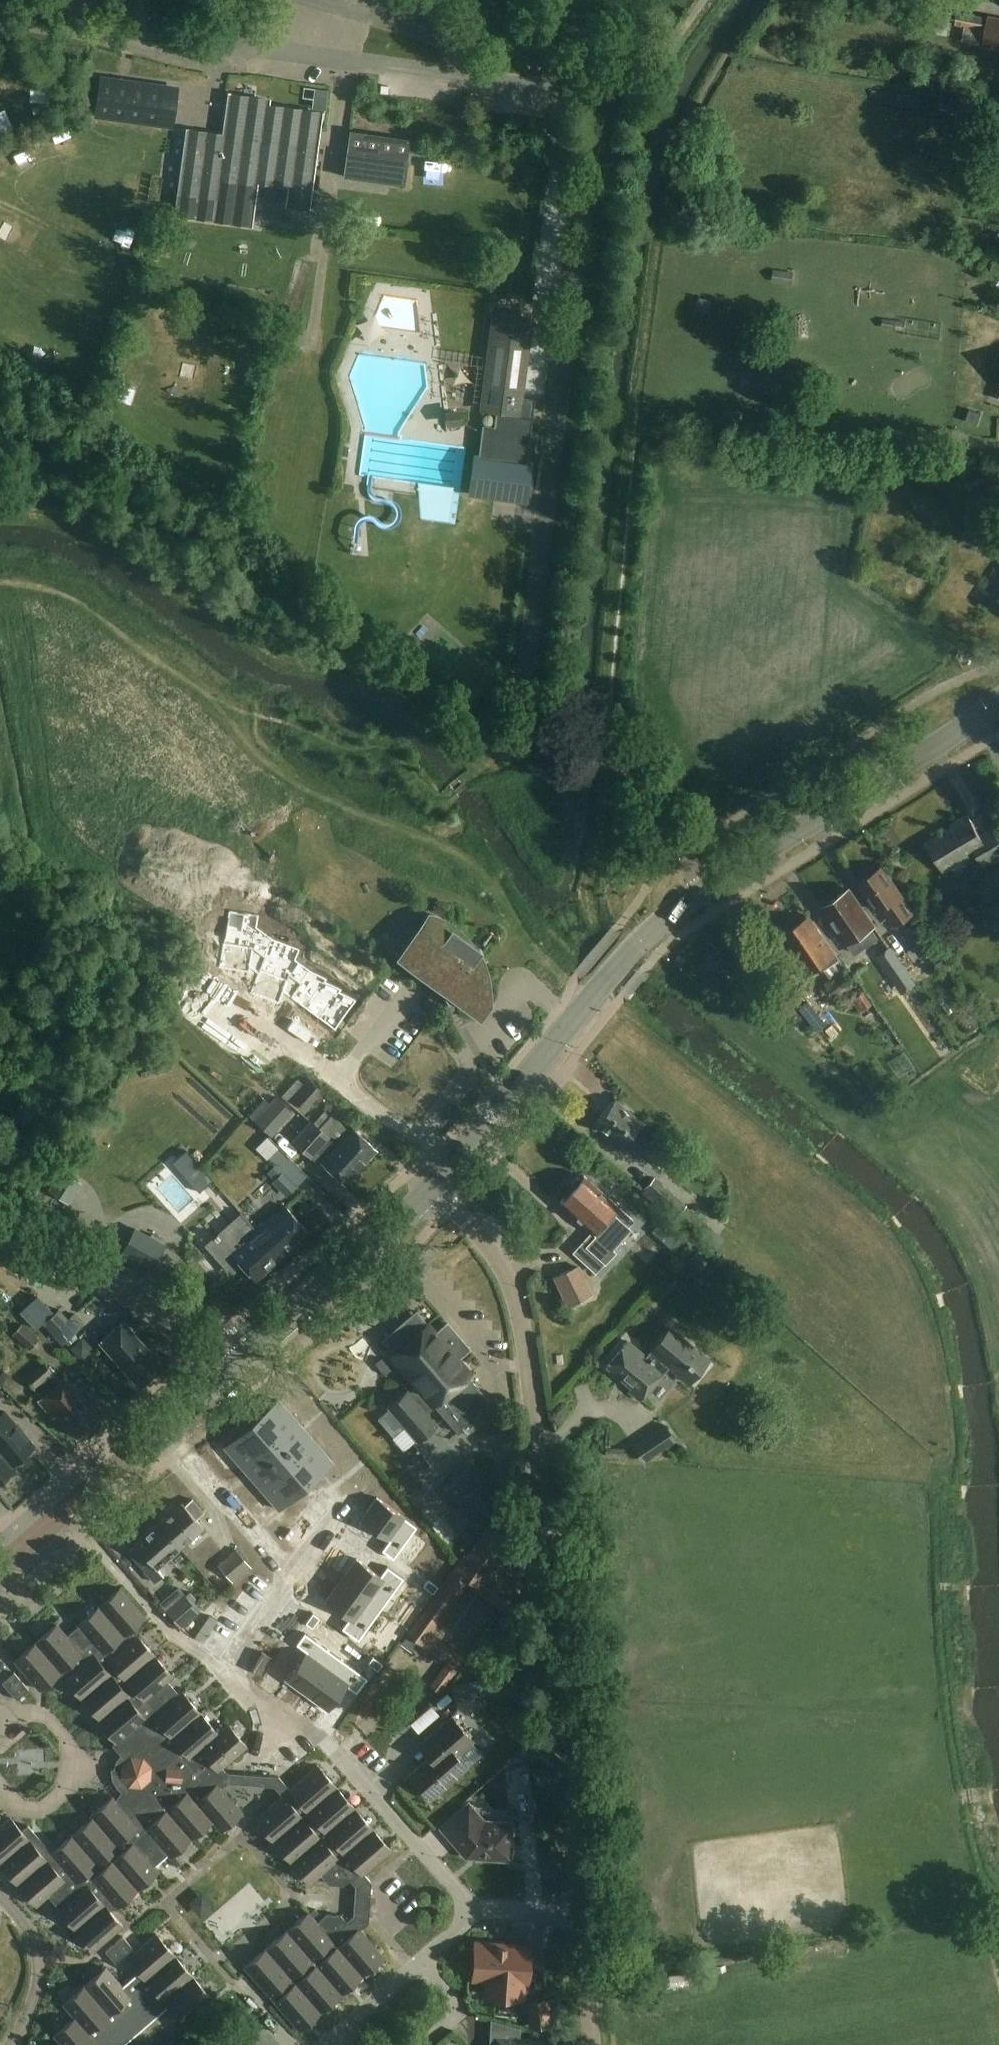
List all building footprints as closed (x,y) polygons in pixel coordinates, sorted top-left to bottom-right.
[(957,14),(955,26),(985,32),(982,48),(998,51),(998,18),(988,16),(987,20),(957,14)] [(160,117),(164,87),(101,78),(97,108),(160,117)] [(189,131),(178,214),(250,224),(256,181),(291,186),(288,205),(308,208),(321,114),(267,106),(268,101),(231,95),(225,136),(189,131)] [(347,153),(344,176),(404,185),(408,162),(347,153)] [(118,235),(112,255),(130,261),(137,241),(118,235)] [(533,319),(493,314),(481,410),(522,415),(533,319)] [(783,365),(743,361),(742,376),(753,377),(752,388),(781,391),(783,365)] [(465,423),(464,411),(447,413),(449,425),(465,423)] [(492,434),(492,435),(494,435),(492,448),(491,447),(491,449),(492,449),(490,459),(489,460),(490,461),(489,473),(488,473),(488,474),(488,475),(488,480),(487,480),(487,481),(488,482),(486,494),(485,494),(485,495),(486,495),(498,496),(498,497),(499,497),(499,496),(510,498),(510,499),(511,499),(512,498),(523,499),(523,500),(524,501),(524,499),(525,486),(526,487),(526,485),(525,485),(526,479),(527,479),(527,478),(526,478),(528,465),(529,466),(529,464),(525,464),(527,453),(528,452),(527,452),(528,440),(529,440),(529,438),(528,438),(515,437),(515,436),(505,435),(504,435),(494,434),(494,433),(492,433),(492,434)] [(968,816),(951,826),(952,828),(927,843),(944,871),(976,853),(984,867),(998,858),(998,841),(992,829),(980,836),(968,816)] [(910,915),(899,899),(902,897),(882,867),(858,883),(878,911),(888,905),(900,922),(910,915)] [(849,889),(823,907),(838,929),(837,929),(855,955),(877,941),(869,930),(875,926),(864,911),(849,889)] [(230,912),(221,969),(251,973),(252,970),(255,950),(268,956),(274,941),(258,928),(260,916),(230,912)] [(836,955),(809,917),(782,935),(809,974),(836,955)] [(936,946),(918,920),(902,932),(920,957),(936,946)] [(454,996),(480,1015),(489,1002),(489,1001),(489,999),(489,995),(489,990),(488,987),(488,984),(487,979),(486,977),(485,974),(484,969),(483,967),(481,963),(481,961),(479,958),(472,948),(470,945),(468,943),(466,940),(464,939),(461,936),(457,933),(454,931),(453,930),(448,927),(446,926),(443,925),(438,923),(436,922),(435,921),(406,959),(435,982),(448,1004),(454,996)] [(260,976),(252,995),(280,1006),(285,995),(291,980),(302,989),(311,977),(297,965),(302,952),(274,941),(268,956),(260,976)] [(878,964),(893,983),(913,967),(898,948),(878,964)] [(255,950),(252,970),(260,976),(268,956),(255,950)] [(851,987),(842,973),(824,983),(832,998),(851,987)] [(302,989),(292,1001),(306,1012),(325,988),(328,984),(311,977),(302,989)] [(291,980),(285,995),(292,1001),(302,989),(291,980)] [(325,988),(306,1012),(320,1024),(340,999),(342,995),(325,988)] [(340,999),(320,1024),(334,1035),(357,1007),(340,999)] [(344,1031),(338,1039),(348,1047),(354,1039),(344,1031)] [(338,1039),(332,1046),(342,1054),(348,1047),(338,1039)] [(332,1046),(326,1054),(336,1062),(342,1054),(332,1046)] [(326,1093),(310,1079),(304,1085),(299,1080),(283,1097),(289,1102),(293,1098),(308,1112),(326,1093)] [(294,1113),(277,1098),(255,1121),(273,1137),(294,1113)] [(642,1122),(615,1099),(595,1124),(608,1135),(605,1138),(619,1149),(625,1143),(647,1162),(649,1160),(654,1165),(664,1154),(658,1149),(659,1148),(636,1129),(642,1122)] [(332,1115),(320,1129),(319,1129),(361,1167),(377,1150),(353,1128),(350,1131),(332,1115)] [(319,1129),(320,1129),(311,1121),(293,1141),(311,1157),(316,1152),(324,1159),(321,1162),(345,1184),(361,1167),(319,1129)] [(62,1169),(49,1191),(69,1205),(83,1184),(62,1169)] [(291,1172),(282,1180),(293,1193),(302,1185),(291,1172)] [(634,1221),(585,1177),(560,1203),(592,1232),(582,1242),(606,1263),(616,1252),(612,1249),(630,1230),(628,1227),(634,1221)] [(687,1206),(655,1178),(645,1188),(677,1217),(687,1206)] [(265,1222),(256,1229),(279,1257),(279,1256),(308,1231),(285,1206),(266,1223),(265,1222)] [(247,1211),(207,1246),(232,1273),(241,1265),(256,1281),(281,1258),(279,1256),(279,1257),(256,1229),(247,1211)] [(135,1247),(160,1272),(179,1254),(154,1229),(135,1247)] [(593,1295),(580,1266),(553,1277),(566,1307),(593,1295)] [(69,1319),(59,1309),(43,1324),(63,1344),(84,1325),(74,1314),(69,1319)] [(160,1364),(123,1322),(100,1342),(137,1384),(160,1364)] [(40,1340),(23,1324),(13,1335),(30,1351),(40,1340)] [(391,1410),(380,1420),(396,1438),(407,1429),(418,1442),(437,1425),(416,1400),(424,1393),(459,1433),(492,1405),(468,1377),(470,1375),(458,1360),(470,1350),(448,1324),(436,1335),(428,1325),(392,1355),(419,1387),(411,1394),(408,1391),(389,1408),(391,1410)] [(672,1327),(647,1357),(628,1341),(607,1367),(633,1388),(629,1392),(640,1401),(667,1369),(688,1386),(711,1359),(672,1327)] [(94,1349),(84,1337),(72,1348),(82,1360),(94,1349)] [(52,1372),(44,1363),(26,1379),(42,1397),(38,1401),(53,1418),(57,1415),(76,1437),(100,1416),(66,1377),(64,1378),(56,1369),(52,1372)] [(279,1401),(252,1424),(270,1445),(297,1422),(279,1401)] [(14,1468),(15,1467),(12,1464),(18,1459),(21,1462),(32,1453),(30,1449),(34,1446),(4,1411),(4,1412),(0,1407),(0,1451),(14,1468)] [(297,1422),(270,1445),(289,1467),(316,1443),(297,1422)] [(252,1424),(225,1447),(243,1469),(270,1445),(252,1424)] [(643,1463),(676,1441),(665,1424),(632,1447),(643,1463)] [(316,1443),(289,1467),(306,1487),(333,1463),(316,1443)] [(270,1445),(243,1469),(262,1490),(289,1467),(270,1445)] [(0,1451),(0,1485),(10,1476),(8,1473),(14,1468),(0,1451)] [(486,1484),(472,1466),(444,1487),(458,1506),(486,1484)] [(289,1467),(262,1490),(279,1510),(306,1487),(289,1467)] [(424,1484),(417,1470),(403,1477),(410,1491),(424,1484)] [(377,1498),(361,1520),(388,1539),(381,1549),(382,1550),(392,1557),(393,1558),(394,1557),(398,1551),(401,1547),(408,1537),(415,1527),(416,1526),(415,1525),(405,1518),(377,1498)] [(158,1523),(180,1548),(204,1528),(196,1519),(204,1513),(192,1499),(184,1506),(181,1502),(158,1523)] [(180,1548),(158,1523),(134,1543),(136,1545),(128,1552),(155,1583),(163,1575),(157,1568),(180,1548)] [(512,1544),(489,1527),(463,1563),(460,1561),(409,1634),(456,1668),(462,1659),(426,1634),(465,1579),(505,1606),(517,1588),(493,1571),(512,1544)] [(239,1553),(221,1569),(234,1583),(252,1568),(239,1553)] [(357,1558),(341,1580),(381,1609),(404,1578),(392,1569),(391,1570),(385,1578),(357,1558)] [(341,1580),(326,1601),(354,1622),(347,1630),(347,1631),(359,1640),(381,1609),(341,1580)] [(429,1580),(424,1586),(433,1593),(438,1587),(429,1580)] [(121,1588),(78,1625),(79,1626),(68,1636),(57,1624),(15,1661),(40,1690),(52,1679),(58,1685),(65,1679),(100,1720),(98,1722),(116,1744),(122,1740),(127,1746),(130,1752),(128,1752),(123,1755),(118,1762),(115,1770),(117,1778),(121,1785),(125,1789),(127,1790),(124,1796),(118,1802),(113,1797),(91,1816),(93,1818),(53,1853),(29,1825),(22,1831),(11,1818),(0,1828),(0,1863),(37,1906),(49,1896),(59,1907),(58,1909),(95,1951),(123,1926),(110,1911),(116,1906),(117,1908),(159,1871),(155,1865),(168,1854),(171,1857),(213,1821),(221,1831),(243,1812),(221,1787),(226,1783),(232,1778),(227,1773),(223,1768),(247,1747),(229,1725),(219,1733),(183,1692),(179,1695),(168,1681),(173,1677),(137,1634),(135,1635),(130,1630),(145,1617),(121,1588)] [(199,1613),(187,1599),(169,1614),(181,1628),(199,1613)] [(313,1613),(306,1623),(313,1628),(320,1618),(313,1613)] [(306,1652),(286,1679),(307,1695),(336,1655),(305,1632),(296,1645),(297,1645),(306,1652)] [(262,1652),(253,1671),(263,1675),(272,1657),(262,1652)] [(336,1655),(307,1695),(329,1711),(349,1683),(358,1689),(359,1690),(368,1678),(336,1655)] [(517,1656),(501,1658),(502,1671),(519,1670),(517,1656)] [(373,1657),(368,1664),(378,1671),(383,1664),(373,1657)] [(28,1690),(15,1673),(3,1683),(17,1700),(28,1690)] [(530,1686),(528,1674),(453,1685),(455,1699),(492,1693),(493,1699),(519,1695),(518,1688),(530,1686)] [(473,1741),(452,1717),(419,1746),(430,1758),(410,1775),(431,1799),(467,1767),(457,1755),(473,1741)] [(354,1883),(364,1874),(392,1850),(318,1766),(291,1790),(283,1796),(256,1820),(311,1884),(321,1875),(329,1884),(344,1885),(350,1879),(354,1883)] [(291,1790),(279,1777),(227,1773),(232,1778),(226,1783),(275,1786),(283,1796),(291,1790)] [(487,1824),(469,1803),(441,1828),(463,1854),(477,1855),(480,1858),(506,1860),(507,1845),(512,1845),(514,1825),(487,1824)] [(352,1919),(361,1929),(369,1922),(371,1882),(364,1874),(354,1883),(356,1886),(354,1916),(352,1919)] [(384,1957),(361,1929),(352,1919),(347,1922),(342,1915),(327,1914),(318,1922),(309,1912),(245,1967),(300,2030),(384,1957)] [(157,1935),(128,1959),(139,1972),(123,1986),(107,1968),(64,2004),(76,2018),(55,2036),(62,2043),(60,2044),(124,2044),(169,2006),(183,2022),(212,1998),(157,1935)] [(134,1949),(123,1937),(106,1952),(116,1964),(134,1949)] [(531,1948),(476,1944),(476,1947),(473,1950),(472,1958),(475,1961),(474,1978),(489,1979),(488,1996),(522,1998),(523,1981),(528,1982),(531,1948)] [(552,2027),(549,2001),(526,2003),(529,2030),(552,2027)]
